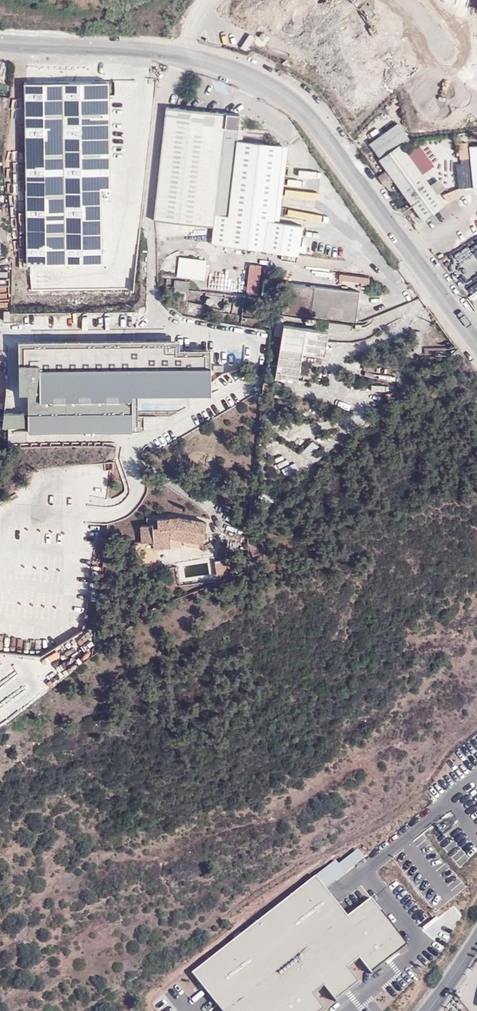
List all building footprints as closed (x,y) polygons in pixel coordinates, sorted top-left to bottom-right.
[(241,46),(247,50),(255,37),(249,33),(241,46)] [(28,267),(103,266),(103,192),(110,191),(107,83),(25,85),(28,267)] [(211,243),(298,257),(303,228),(280,223),(288,148),(236,141),(239,114),(166,107),(154,220),(213,226),(211,243)] [(399,123),(369,144),(379,160),(410,138),(399,123)] [(402,145),(380,160),(423,220),(445,204),(402,145)] [(434,167),(419,147),(410,154),(425,174),(434,167)] [(176,277),(204,280),(207,260),(178,256),(176,277)] [(248,268),(219,264),(216,290),(245,294),(248,268)] [(251,269),(251,289),(259,289),(260,269),(251,269)] [(174,290),(187,292),(188,281),(175,280),(174,290)] [(285,282),(282,312),(355,320),(359,291),(285,282)] [(327,332),(282,327),(276,372),(299,375),(302,351),(324,354),(327,332)] [(209,394),(208,348),(177,349),(177,339),(16,342),(17,395),(25,394),(25,412),(1,413),(2,428),(13,427),(14,438),(39,438),(39,436),(54,435),(54,441),(85,440),(85,433),(138,432),(138,410),(188,409),(187,394),(209,394)] [(154,540),(154,543),(170,542),(170,537),(202,543),(205,522),(178,517),(158,519),(159,527),(153,527),(153,525),(140,526),(142,541),(154,540)] [(224,558),(212,560),(215,576),(227,574),(224,558)] [(326,1010),(314,995),(325,987),(336,1002),(360,983),(349,968),(360,959),(372,974),(408,944),(372,898),(348,916),(326,888),(316,875),(192,973),(223,1010),(324,1010),(326,1010)]
